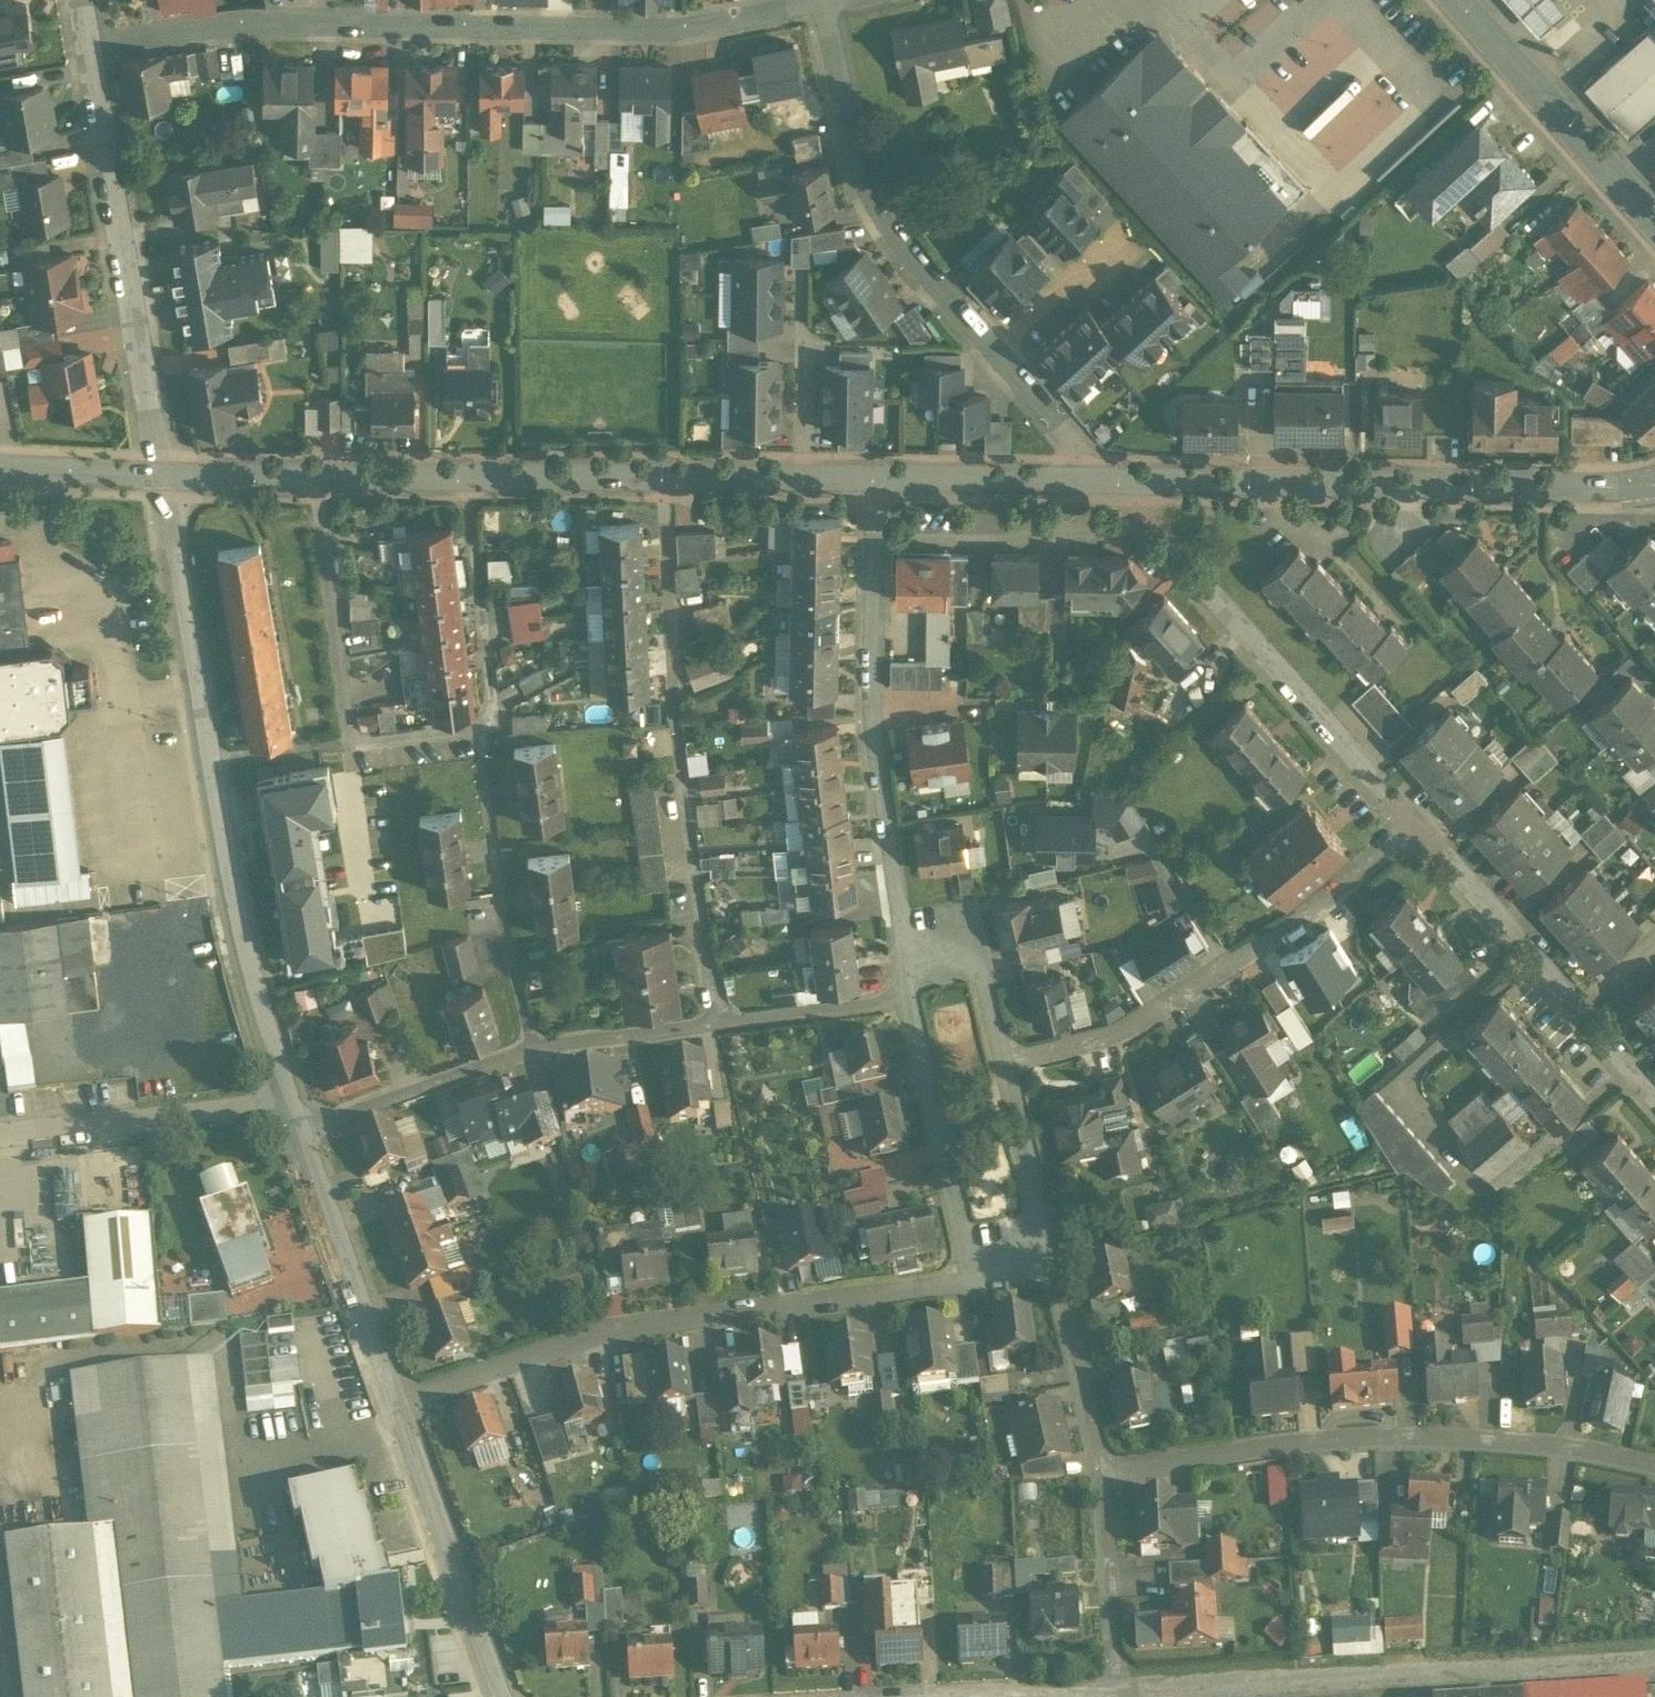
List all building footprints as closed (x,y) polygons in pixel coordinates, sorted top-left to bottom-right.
[(980,27),(1009,21),(1005,0),(974,0),(980,27)] [(1535,34),(1561,11),(1551,0),(1505,0),(1535,34)] [(1654,11),(1654,0),(1645,0),(1654,11)] [(0,8),(0,63),(26,59),(23,44),(32,43),(26,3),(0,8)] [(957,14),(913,23),(914,26),(895,30),(894,27),(893,27),(896,45),(895,45),(897,55),(898,54),(901,69),(904,68),(910,95),(909,95),(909,96),(936,91),(935,90),(929,63),(965,55),(966,56),(967,56),(968,63),(1005,55),(1001,32),(964,40),(958,13),(957,13),(957,14)] [(1583,85),(1628,136),(1654,112),(1654,29),(1651,24),(1583,85)] [(793,38),(752,46),(757,68),(736,72),(741,98),(763,94),(803,86),(793,38)] [(1159,54),(1147,42),(1143,46),(1141,44),(1140,45),(1140,46),(1078,103),(1078,102),(1077,103),(1077,104),(1062,118),(1061,118),(1060,119),(1061,121),(1062,120),(1078,138),(1078,139),(1079,140),(1080,140),(1096,158),(1097,160),(1098,159),(1114,178),(1115,179),(1116,179),(1132,197),(1132,198),(1133,199),(1134,199),(1150,217),(1151,219),(1152,218),(1169,237),(1168,237),(1170,239),(1170,238),(1187,256),(1186,257),(1188,258),(1205,276),(1204,276),(1206,278),(1206,277),(1223,296),(1224,297),(1226,296),(1225,296),(1242,281),(1244,280),(1242,278),(1225,260),(1245,243),(1247,242),(1246,241),(1266,223),(1266,224),(1267,222),(1305,187),(1181,55),(1169,55),(1160,63),(1159,63),(1154,58),(1159,54)] [(215,47),(197,50),(200,71),(201,76),(219,73),(215,47)] [(163,54),(122,61),(131,108),(171,101),(167,77),(200,71),(197,50),(196,49),(163,55),(163,54)] [(385,64),(338,63),(338,62),(337,62),(337,104),(338,104),(338,103),(362,103),(361,146),(386,147),(386,93),(387,63),(386,63),(385,64)] [(313,63),(265,63),(265,104),(286,104),(312,105),(313,104),(313,63)] [(421,63),(408,63),(408,106),(409,106),(408,158),(440,158),(440,105),(454,105),(454,63),(441,63),(421,63)] [(525,64),(480,64),(480,105),(481,105),(481,131),(501,131),(501,105),(525,104),(525,64)] [(596,64),(538,64),(538,90),(551,90),(551,120),(550,129),(552,129),(552,150),(580,150),(580,102),(596,102),(596,64)] [(670,65),(621,64),(621,104),(624,105),(624,104),(644,104),(643,135),(667,135),(667,104),(669,104),(670,65)] [(735,67),(695,75),(702,109),(705,122),(707,122),(744,115),(741,98),(736,72),(735,67)] [(48,87),(5,94),(12,140),(56,133),(48,87)] [(398,93),(386,93),(386,147),(398,147),(398,93)] [(312,105),(286,104),(286,136),(310,136),(310,129),(312,129),(312,105)] [(644,104),(624,104),(624,105),(624,129),(624,134),(643,135),(644,104)] [(702,109),(682,111),(681,150),(711,143),(707,122),(705,122),(702,109)] [(538,120),(523,119),(523,149),(538,149),(538,120)] [(551,120),(538,120),(538,149),(552,150),(552,129),(550,129),(551,120)] [(1499,145),(1480,124),(1480,123),(1479,122),(1410,185),(1431,209),(1458,185),(1476,205),(1475,206),(1478,209),(1480,208),(1490,220),(1532,182),(1500,147),(1501,146),(1500,145),(1499,145)] [(312,129),(310,129),(310,136),(309,162),(325,162),(326,129),(312,129)] [(341,129),(326,129),(325,162),(341,162),(341,129)] [(610,129),(596,129),(595,161),(610,162),(610,149),(610,129)] [(624,129),(610,129),(610,149),(624,149),(624,134),(624,129)] [(819,131),(792,136),(796,157),(823,152),(819,131)] [(263,142),(233,147),(235,160),(252,158),(252,159),(266,157),(263,142)] [(45,156),(10,162),(14,185),(23,183),(23,180),(48,176),(45,156)] [(209,164),(168,171),(176,218),(217,211),(214,191),(228,189),(228,187),(254,182),(255,185),(256,184),(252,159),(252,158),(235,160),(209,165),(209,164)] [(1092,180),(1074,160),(1064,168),(1079,184),(1071,191),(1076,196),(1092,180)] [(826,165),(787,173),(791,193),(796,218),(835,210),(826,165)] [(1061,185),(1031,213),(1036,219),(1056,241),(1062,247),(1074,237),(1075,239),(1085,229),(1084,227),(1095,217),(1090,212),(1076,196),(1071,191),(1079,184),(1064,168),(1054,177),(1061,185)] [(787,173),(758,179),(762,199),(791,193),(787,173)] [(48,176),(23,180),(23,183),(31,227),(68,221),(60,174),(48,176)] [(1092,180),(1076,196),(1090,212),(1107,196),(1092,180)] [(422,188),(396,188),(396,223),(421,224),(422,188)] [(575,217),(576,200),(550,199),(549,215),(575,217)] [(1576,200),(1544,229),(1545,229),(1557,244),(1551,250),(1562,263),(1566,268),(1573,262),(1577,265),(1596,249),(1589,241),(1602,229),(1576,200)] [(343,204),(331,204),(331,218),(343,219),(343,204)] [(757,233),(785,231),(784,217),(756,219),(757,233)] [(1056,241),(1036,219),(1027,227),(1047,249),(1047,250),(1056,241)] [(1499,219),(1470,244),(1481,257),(1510,231),(1499,219)] [(843,224),(809,230),(809,248),(846,242),(843,224)] [(338,227),(321,228),(321,268),(339,268),(338,227)] [(1027,227),(1026,227),(1016,236),(1037,259),(1047,250),(1047,249),(1027,227)] [(1545,229),(1533,240),(1545,255),(1551,250),(1557,244),(1545,229)] [(1602,229),(1589,241),(1596,249),(1577,265),(1595,288),(1628,259),(1602,229)] [(809,230),(791,232),(791,262),(809,262),(809,248),(809,230)] [(1016,236),(1010,230),(990,248),(1023,284),(1034,274),(1035,276),(1044,267),(1037,259),(1016,236)] [(219,238),(172,246),(176,267),(171,268),(180,316),(184,315),(187,336),(234,328),(231,314),(248,311),(247,305),(276,300),(268,251),(239,256),(238,249),(236,250),(237,257),(222,259),(219,238)] [(1470,244),(1457,256),(1468,268),(1481,257),(1470,244)] [(1023,284),(990,248),(970,267),(976,273),(997,296),(1004,304),(1014,295),(1013,294),(1023,284)] [(864,251),(828,276),(845,301),(883,275),(879,268),(877,269),(864,251)] [(72,253),(25,261),(30,291),(79,283),(78,277),(76,275),(72,253)] [(780,257),(735,256),(735,289),(782,290),(782,278),(779,278),(780,257)] [(1457,256),(1448,263),(1459,276),(1468,268),(1457,256)] [(1566,268),(1559,275),(1561,277),(1577,265),(1573,262),(1566,268)] [(1562,263),(1554,270),(1559,275),(1566,268),(1562,263)] [(1595,288),(1577,265),(1561,277),(1579,299),(1581,300),(1592,291),(1595,288)] [(1252,289),(1267,274),(1260,267),(1245,282),(1252,289)] [(1160,269),(1137,290),(1173,329),(1196,308),(1160,269)] [(997,296),(976,273),(966,282),(987,305),(997,296)] [(883,275),(845,301),(863,327),(899,302),(886,283),(888,282),(884,275),(883,275)] [(1579,299),(1561,277),(1553,283),(1571,305),(1579,299)] [(1601,322),(1602,323),(1618,341),(1622,338),(1639,357),(1651,346),(1652,347),(1654,345),(1654,286),(1649,280),(1612,312),(1601,322)] [(79,283),(30,291),(35,320),(35,321),(52,318),(82,313),(79,292),(80,289),(79,283)] [(782,290),(735,289),(734,321),(734,323),(759,323),(779,323),(779,302),(781,302),(782,290)] [(1137,290),(1106,317),(1092,302),(1062,330),(1098,369),(1128,341),(1143,357),(1173,329),(1137,290)] [(1592,291),(1581,300),(1579,299),(1571,305),(1559,317),(1569,329),(1584,319),(1602,302),(1592,291)] [(423,295),(409,295),(409,354),(420,354),(420,332),(424,332),(423,295)] [(445,295),(429,295),(429,341),(445,341),(445,295)] [(1602,302),(1584,319),(1569,329),(1580,342),(1602,323),(1601,322),(1612,312),(1603,302),(1602,302)] [(1304,312),(1276,311),(1276,330),(1275,366),(1275,385),(1305,386),(1305,377),(1306,330),(1304,330),(1304,312)] [(919,317),(904,327),(895,314),(894,315),(909,336),(925,336),(930,333),(919,317)] [(52,318),(35,321),(35,320),(17,323),(17,325),(1,328),(3,346),(55,337),(54,337),(52,318)] [(759,323),(734,323),(734,321),(728,321),(727,340),(759,341),(759,323)] [(325,342),(341,341),(340,325),(324,326),(325,342)] [(1098,369),(1062,330),(1040,349),(1075,389),(1098,369)] [(1261,330),(1250,330),(1250,366),(1261,365),(1261,330)] [(1276,330),(1261,330),(1261,365),(1275,366),(1276,330)] [(55,337),(3,346),(7,366),(44,359),(62,356),(59,336),(54,337),(55,337)] [(267,336),(228,343),(231,361),(270,356),(267,336)] [(759,341),(727,340),(727,360),(734,360),(734,359),(758,360),(759,341)] [(490,341),(468,341),(468,365),(445,365),(445,405),(468,405),(467,412),(488,412),(488,405),(491,405),(491,365),(490,365),(490,341)] [(0,346),(0,376),(8,375),(7,366),(3,346),(0,346)] [(870,349),(840,349),(839,364),(870,364),(870,349)] [(938,350),(925,350),(925,364),(938,364),(938,350)] [(961,350),(938,350),(938,364),(961,364),(961,350)] [(62,356),(44,359),(54,413),(98,405),(89,352),(62,356)] [(758,360),(734,359),(734,360),(733,392),(780,392),(780,381),(778,381),(778,360),(758,360)] [(225,363),(188,369),(199,429),(235,423),(232,406),(235,405),(240,399),(247,403),(261,401),(256,370),(243,372),(236,368),(226,370),(225,363)] [(839,364),(825,364),(825,396),(869,397),(870,364),(839,364)] [(925,364),(918,364),(918,394),(940,395),(940,394),(965,394),(965,393),(965,381),(960,381),(961,364),(938,364),(925,364)] [(414,367),(366,367),(366,392),(372,392),(372,404),(355,404),(355,428),(415,428),(414,389),(414,367)] [(1609,403),(1621,386),(1600,372),(1588,389),(1609,403)] [(1343,377),(1305,377),(1305,386),(1275,385),(1274,433),(1276,433),(1276,431),(1320,431),(1320,434),(1342,434),(1343,386),(1343,377)] [(1623,406),(1650,436),(1654,432),(1654,377),(1623,406)] [(1514,379),(1474,378),(1473,436),(1556,438),(1556,416),(1549,416),(1550,399),(1550,398),(1514,397),(1514,379)] [(1421,390),(1375,390),(1374,434),(1421,435),(1421,390)] [(780,392),(733,392),(733,426),(733,427),(755,427),(777,428),(778,405),(780,405),(780,392)] [(965,394),(940,394),(940,395),(940,424),(985,425),(986,424),(986,417),(987,394),(965,393),(965,394)] [(341,396),(321,396),(321,423),(341,423),(341,396)] [(869,397),(825,396),(824,428),(838,428),(869,429),(869,397)] [(1235,398),(1184,398),(1184,438),(1235,438),(1235,398)] [(1620,414),(1572,414),(1572,439),(1620,439),(1620,414)] [(1011,417),(986,417),(986,424),(985,425),(985,438),(1011,438),(1011,417)] [(755,427),(733,427),(733,426),(722,426),(721,445),(755,445),(755,427)] [(869,429),(838,428),(838,446),(868,447),(869,429)] [(1011,438),(985,438),(985,448),(1011,448),(1011,438)] [(757,516),(739,515),(739,524),(734,524),(734,540),(757,540),(757,516)] [(839,517),(793,516),(793,518),(799,518),(799,533),(793,533),(793,546),(836,546),(836,535),(839,535),(839,517)] [(640,521),(600,524),(601,552),(641,550),(640,521)] [(452,524),(410,530),(414,558),(455,553),(451,526),(452,526),(452,524)] [(1465,531),(1448,525),(1435,536),(1449,551),(1449,552),(1454,556),(1473,539),(1465,531)] [(707,529),(676,531),(678,560),(709,555),(707,529)] [(1607,568),(1632,597),(1638,592),(1654,577),(1654,540),(1647,531),(1625,551),(1615,561),(1607,568)] [(1432,532),(1422,542),(1438,561),(1449,552),(1449,551),(1435,536),(1432,532)] [(1625,551),(1607,532),(1597,541),(1615,561),(1625,551)] [(1454,556),(1442,566),(1443,568),(1446,565),(1469,591),(1466,594),(1467,595),(1501,564),(1476,536),(1473,539),(1454,556)] [(1615,561),(1597,541),(1587,550),(1605,570),(1607,568),(1615,561)] [(1353,594),(1317,554),(1313,558),(1298,542),(1257,579),(1275,600),(1280,595),(1312,630),(1316,626),(1353,594)] [(1438,561),(1422,542),(1412,551),(1428,570),(1438,561)] [(259,543),(219,550),(251,742),(292,735),(259,543)] [(836,546),(793,546),(793,559),(798,559),(798,574),(838,575),(838,558),(835,557),(836,546)] [(641,550),(601,552),(603,580),(643,578),(641,550)] [(1605,570),(1587,550),(1577,559),(1595,579),(1605,570)] [(1428,570),(1412,551),(1402,560),(1418,579),(1428,570)] [(493,553),(495,579),(517,578),(516,552),(493,553)] [(949,552),(896,552),(896,599),(927,599),(949,600),(949,552)] [(968,553),(949,552),(949,600),(967,600),(968,553)] [(69,696),(92,694),(94,692),(94,691),(91,665),(89,663),(65,666),(64,653),(52,643),(31,646),(20,553),(0,556),(0,727),(2,728),(5,754),(3,757),(6,759),(8,779),(6,782),(9,784),(11,801),(9,804),(11,806),(13,823),(11,826),(14,828),(16,845),(14,848),(17,850),(19,874),(78,867),(75,843),(77,840),(75,838),(73,821),(75,818),(72,816),(70,799),(72,796),(69,794),(67,777),(69,774),(67,772),(64,752),(66,749),(64,747),(61,722),(71,709),(69,696)] [(455,553),(414,558),(417,586),(457,581),(458,581),(455,553)] [(1038,554),(993,553),(992,593),(1019,593),(1038,593),(1038,592),(1038,554)] [(1128,555),(1065,554),(1065,593),(1065,602),(1066,602),(1118,602),(1133,588),(1147,575),(1128,555)] [(702,559),(679,562),(683,589),(706,586),(702,559)] [(1595,579),(1577,559),(1567,568),(1585,588),(1595,579)] [(1418,579),(1402,560),(1391,569),(1408,588),(1418,579)] [(1501,564),(1467,595),(1498,629),(1493,634),(1529,602),(1534,598),(1503,563),(1501,564)] [(838,575),(798,574),(798,589),(792,589),(792,602),(835,603),(835,592),(837,592),(838,575)] [(1638,592),(1654,611),(1654,577),(1638,592)] [(643,578),(603,580),(604,608),(644,606),(643,578)] [(512,580),(512,592),(543,590),(543,579),(512,580)] [(457,581),(417,586),(421,614),(461,609),(457,581)] [(1118,602),(1114,606),(1123,615),(1142,597),(1133,588),(1118,602)] [(1038,593),(1019,593),(1018,618),(1047,618),(1047,625),(1048,625),(1049,593),(1038,592),(1038,593)] [(1355,592),(1353,594),(1316,626),(1349,663),(1354,659),(1368,674),(1405,641),(1388,621),(1384,625),(1355,592)] [(1065,593),(1049,593),(1048,625),(1047,625),(1047,633),(1066,633),(1066,602),(1065,602),(1065,593)] [(1200,634),(1164,594),(1133,622),(1168,662),(1200,634)] [(539,596),(508,601),(511,620),(542,615),(539,596)] [(726,598),(693,607),(697,621),(730,613),(726,598)] [(949,600),(927,599),(926,661),(941,662),(948,661),(949,600)] [(374,602),(350,602),(351,617),(352,617),(374,616),(374,602)] [(835,603),(792,602),(791,615),(797,615),(797,631),(837,632),(837,614),(834,614),(835,603)] [(1559,635),(1529,602),(1493,634),(1494,635),(1497,633),(1508,645),(1505,648),(1524,669),(1529,665),(1547,685),(1550,682),(1561,695),(1558,697),(1559,698),(1595,666),(1564,631),(1559,635)] [(644,606),(604,608),(606,636),(646,634),(644,606)] [(461,609),(421,614),(424,642),(465,637),(461,609)] [(983,609),(967,609),(967,638),(983,638),(983,609)] [(730,613),(697,621),(701,636),(733,628),(730,613)] [(542,615),(511,620),(513,638),(545,633),(542,615)] [(374,616),(352,617),(353,630),(379,629),(378,616),(374,616)] [(837,632),(797,631),(796,646),(791,646),(791,659),(833,660),(834,649),(836,649),(837,632)] [(646,634),(606,636),(607,664),(647,662),(646,634)] [(465,637),(424,642),(428,670),(468,665),(465,637)] [(1125,637),(1112,698),(1136,703),(1146,660),(1125,637)] [(690,659),(700,685),(740,669),(730,643),(690,659)] [(833,660),(791,659),(790,672),(796,672),(796,687),(790,687),(790,688),(835,689),(836,689),(836,671),(833,671),(833,660)] [(926,661),(890,661),(890,686),(941,686),(941,662),(926,661)] [(647,662),(607,664),(609,692),(649,690),(647,662)] [(546,664),(519,678),(525,690),(553,675),(546,664)] [(468,665),(428,670),(432,698),(434,714),(474,708),(468,665)] [(1476,665),(1452,687),(1464,700),(1488,679),(1476,665)] [(1631,676),(1594,710),(1615,734),(1610,738),(1611,739),(1653,701),(1631,676)] [(1412,723),(1374,680),(1353,699),(1390,742),(1412,723)] [(835,689),(807,689),(807,715),(834,713),(835,689)] [(1305,769),(1245,701),(1213,729),(1274,797),(1305,769)] [(1611,739),(1612,740),(1617,735),(1638,759),(1654,744),(1654,703),(1653,701),(1611,739)] [(364,712),(367,726),(395,720),(392,706),(364,712)] [(1448,708),(1404,747),(1430,776),(1474,737),(1448,708)] [(1047,711),(1020,710),(1019,762),(1046,763),(1047,711)] [(1073,711),(1047,711),(1046,763),(1073,764),(1073,711)] [(545,712),(512,714),(513,729),(546,728),(545,712)] [(961,719),(935,723),(942,775),(969,771),(961,719)] [(767,720),(741,721),(741,738),(768,737),(767,720)] [(935,723),(908,727),(916,779),(942,775),(935,723)] [(837,724),(778,731),(780,754),(794,752),(795,759),(840,754),(837,724)] [(1535,732),(1511,753),(1522,765),(1546,744),(1535,732)] [(1474,737),(1430,776),(1456,806),(1500,767),(1474,737)] [(636,738),(623,739),(624,752),(637,751),(636,738)] [(554,741),(514,746),(524,821),(564,816),(554,741)] [(1546,744),(1522,765),(1534,778),(1558,757),(1546,744)] [(1640,757),(1649,767),(1651,765),(1654,769),(1654,744),(1640,757)] [(693,749),(694,768),(712,767),(711,748),(693,749)] [(840,754),(797,758),(798,769),(796,769),(798,787),(843,782),(840,754)] [(723,771),(700,774),(702,790),(725,787),(723,771)] [(335,945),(311,775),(266,781),(290,952),(335,945)] [(653,776),(630,779),(637,829),(660,827),(653,776)] [(843,782),(800,787),(801,797),(799,798),(801,815),(805,815),(846,810),(843,782)] [(798,787),(784,788),(788,816),(801,815),(799,798),(801,797),(800,787),(798,787)] [(1517,787),(1473,826),(1499,855),(1543,816),(1517,787)] [(1306,804),(1247,854),(1286,899),(1345,849),(1338,841),(1339,840),(1315,811),(1314,813),(1306,804)] [(460,810),(420,815),(430,890),(469,884),(460,810)] [(846,810),(805,815),(806,826),(804,826),(806,843),(808,843),(851,838),(850,820),(847,820),(846,810)] [(1604,810),(1580,831),(1591,844),(1615,823),(1604,810)] [(1093,814),(1038,813),(1037,836),(1038,836),(1037,855),(1055,856),(1055,860),(1074,860),(1074,856),(1092,856),(1092,837),(1092,836),(1089,835),(1089,829),(1093,829),(1093,814)] [(1543,816),(1499,855),(1525,885),(1569,845),(1543,816)] [(962,823),(915,830),(921,869),(968,862),(962,823)] [(1615,823),(1591,844),(1603,857),(1627,836),(1615,823)] [(660,827),(637,829),(645,889),(668,885),(660,827)] [(851,838),(808,843),(809,854),(807,854),(809,870),(809,871),(854,866),(851,838)] [(978,839),(979,859),(990,858),(989,838),(978,839)] [(568,852),(529,857),(538,932),(578,927),(568,852)] [(734,853),(710,854),(711,866),(734,865),(734,853)] [(1037,881),(1062,876),(1059,861),(1034,867),(1037,881)] [(854,866),(809,871),(809,870),(792,872),(796,902),(857,895),(854,866)] [(1586,866),(1542,905),(1543,906),(1545,905),(1555,916),(1553,917),(1568,934),(1613,895),(1586,866)] [(0,893),(0,914),(30,911),(30,915),(47,914),(45,890),(0,893)] [(1415,904),(1405,892),(1373,921),(1404,956),(1437,926),(1436,926),(1435,926),(1425,915),(1426,914),(1416,903),(1415,904)] [(1613,895),(1568,934),(1583,951),(1585,950),(1595,961),(1593,962),(1594,964),(1639,924),(1613,895)] [(1028,898),(993,907),(1003,950),(1065,935),(1064,932),(1063,932),(1055,899),(1057,899),(1056,896),(1029,902),(1028,898)] [(788,903),(759,906),(761,920),(789,916),(788,903)] [(1186,911),(1174,918),(1178,924),(1184,932),(1195,925),(1186,911)] [(0,923),(0,1015),(25,1013),(67,1007),(63,969),(56,916),(0,923)] [(393,921),(367,926),(370,939),(395,934),(393,921)] [(850,922),(811,927),(815,957),(854,951),(850,922)] [(1178,924),(1136,951),(1154,980),(1197,953),(1184,932),(1178,924)] [(1208,946),(1195,925),(1184,932),(1197,953),(1208,946)] [(1446,936),(1437,926),(1404,956),(1414,968),(1409,972),(1408,991),(1411,995),(1408,998),(1425,1017),(1476,972),(1445,937),(1446,936)] [(669,928),(624,935),(627,953),(619,954),(624,993),(632,992),(635,1011),(680,1004),(669,928)] [(468,935),(444,941),(452,973),(476,967),(468,935)] [(1045,945),(1020,951),(1023,964),(1044,959),(1048,958),(1045,945)] [(854,951),(815,957),(819,987),(858,981),(854,951)] [(1023,964),(1020,964),(1024,982),(1026,981),(1026,980),(1048,975),(1044,959),(1023,964)] [(94,966),(63,969),(67,1007),(99,1004),(94,966)] [(1288,969),(1275,977),(1292,1003),(1304,995),(1288,969)] [(1048,975),(1026,980),(1026,981),(1036,1022),(1071,1014),(1062,972),(1048,975)] [(1275,977),(1262,985),(1279,1011),(1292,1003),(1275,977)] [(376,986),(359,992),(368,1017),(385,1011),(376,986)] [(483,986),(445,999),(451,1017),(460,1042),(461,1047),(499,1033),(483,986)] [(1635,1005),(1654,1028),(1654,988),(1635,1005)] [(1542,1047),(1498,997),(1464,1027),(1508,1077),(1542,1047)] [(1256,1002),(1220,1025),(1220,1024),(1219,1025),(1238,1055),(1233,1058),(1252,1088),(1253,1089),(1262,1083),(1284,1069),(1265,1038),(1275,1032),(1276,1032),(1276,1031),(1257,1001),(1256,1001),(1256,1002)] [(0,1015),(0,1024),(4,1055),(29,1052),(25,1013),(0,1015)] [(460,1042),(451,1017),(437,1022),(446,1047),(460,1042)] [(330,1021),(322,1024),(326,1036),(335,1033),(330,1021)] [(335,1033),(326,1036),(332,1053),(319,1057),(331,1092),(379,1075),(367,1041),(358,1044),(352,1027),(335,1033)] [(1213,1052),(1198,1028),(1186,1036),(1190,1043),(1191,1043),(1192,1042),(1202,1059),(1213,1052)] [(879,1029),(842,1037),(852,1082),(854,1088),(854,1090),(862,1088),(886,1082),(884,1075),(889,1074),(879,1029)] [(1191,1044),(1144,1073),(1143,1073),(1142,1073),(1167,1113),(1168,1112),(1168,1111),(1215,1082),(1217,1082),(1202,1059),(1192,1042),(1191,1043),(1191,1044)] [(1585,1096),(1542,1047),(1511,1075),(1548,1118),(1554,1124),(1554,1123),(1585,1096)] [(702,1057),(662,1062),(670,1124),(697,1120),(696,1107),(708,1106),(702,1057)] [(220,1093),(219,1067),(141,1071),(142,1097),(220,1093)] [(617,1068),(557,1076),(562,1118),(563,1118),(584,1115),(622,1110),(620,1095),(627,1094),(625,1079),(618,1080),(617,1068)] [(1105,1088),(1052,1099),(1057,1125),(1061,1124),(1066,1146),(1083,1142),(1085,1149),(1102,1145),(1107,1171),(1138,1165),(1130,1124),(1129,1124),(1103,1130),(1098,1103),(1123,1098),(1124,1098),(1119,1072),(1103,1075),(1105,1088)] [(1548,1118),(1511,1075),(1490,1093),(1489,1094),(1498,1106),(1499,1105),(1527,1137),(1548,1118)] [(1262,1083),(1253,1089),(1252,1088),(1240,1095),(1259,1125),(1280,1112),(1262,1083)] [(522,1084),(489,1096),(503,1139),(505,1144),(523,1138),(527,1151),(542,1145),(537,1133),(539,1132),(530,1107),(522,1084)] [(1483,1085),(1448,1115),(1464,1135),(1498,1106),(1489,1094),(1490,1093),(1483,1085)] [(489,1096),(486,1086),(453,1098),(469,1145),(481,1140),(483,1146),(503,1139),(489,1096)] [(854,1090),(854,1088),(820,1096),(823,1110),(864,1101),(862,1088),(854,1090)] [(1428,1148),(1374,1089),(1356,1105),(1397,1170),(1406,1168),(1428,1148)] [(1123,1098),(1098,1103),(1103,1130),(1129,1124),(1123,1098)] [(552,1099),(530,1107),(539,1132),(539,1133),(537,1133),(542,1145),(561,1139),(552,1099)] [(728,1103),(714,1104),(717,1131),(731,1129),(728,1103)] [(1464,1135),(1458,1141),(1486,1172),(1527,1137),(1499,1105),(1464,1135)] [(896,1106),(860,1115),(870,1158),(906,1150),(896,1106)] [(646,1110),(628,1114),(636,1149),(654,1145),(646,1110)] [(584,1115),(563,1118),(563,1120),(564,1120),(566,1133),(586,1130),(584,1115)] [(1564,1134),(1562,1137),(1574,1150),(1597,1129),(1585,1116),(1564,1134)] [(1527,1137),(1486,1172),(1501,1190),(1562,1137),(1564,1134),(1554,1123),(1554,1124),(1548,1118),(1527,1137)] [(390,1121),(354,1133),(369,1174),(369,1175),(386,1169),(403,1163),(405,1168),(427,1161),(419,1140),(399,1147),(390,1121)] [(1617,1131),(1585,1158),(1599,1175),(1601,1173),(1619,1193),(1649,1167),(1617,1131)] [(1428,1148),(1406,1168),(1417,1176),(1437,1159),(1428,1148)] [(468,1152),(453,1158),(457,1171),(459,1175),(474,1170),(468,1152)] [(453,1158),(431,1166),(435,1179),(457,1171),(453,1158)] [(1437,1159),(1417,1176),(1438,1191),(1454,1178),(1437,1159)] [(1619,1193),(1648,1227),(1654,1220),(1654,1174),(1649,1167),(1619,1193)] [(386,1169),(369,1175),(369,1174),(362,1176),(367,1188),(390,1180),(386,1169)] [(457,1171),(435,1179),(446,1209),(447,1209),(447,1208),(468,1201),(459,1175),(457,1171)] [(247,1192),(234,1197),(228,1180),(206,1188),(212,1205),(199,1209),(231,1297),(272,1282),(264,1260),(270,1258),(247,1192)] [(882,1188),(848,1195),(851,1207),(860,1205),(877,1201),(877,1202),(885,1200),(882,1188)] [(1172,1197),(1147,1202),(1151,1217),(1175,1212),(1172,1197)] [(860,1205),(851,1207),(855,1224),(881,1218),(877,1202),(877,1201),(860,1205)] [(696,1202),(670,1206),(674,1233),(700,1228),(696,1202)] [(422,1203),(384,1217),(410,1290),(429,1283),(448,1277),(447,1274),(438,1249),(452,1243),(446,1227),(432,1232),(422,1203)] [(777,1217),(789,1265),(832,1255),(820,1206),(777,1217)] [(1326,1209),(1326,1223),(1360,1224),(1360,1209),(1326,1209)] [(925,1213),(880,1223),(880,1226),(865,1230),(872,1263),(888,1260),(889,1263),(934,1252),(925,1213)] [(152,1221),(84,1226),(89,1285),(94,1338),(161,1332),(152,1221)] [(655,1233),(630,1237),(630,1233),(598,1238),(601,1265),(603,1278),(610,1277),(623,1275),(625,1293),(669,1287),(663,1247),(662,1241),(656,1242),(655,1233)] [(752,1237),(706,1244),(711,1281),(757,1275),(752,1237)] [(1633,1237),(1613,1255),(1627,1271),(1638,1283),(1654,1268),(1654,1262),(1633,1237)] [(1122,1258),(1085,1265),(1093,1304),(1090,1305),(1094,1324),(1117,1320),(1113,1302),(1140,1296),(1136,1280),(1127,1282),(1122,1258)] [(549,1270),(556,1300),(589,1292),(583,1263),(549,1270)] [(603,1278),(601,1265),(591,1266),(598,1299),(613,1297),(610,1277),(603,1278)] [(1638,1283),(1649,1296),(1654,1302),(1654,1268),(1638,1283)] [(447,1274),(448,1277),(429,1283),(437,1304),(437,1305),(465,1295),(475,1291),(469,1275),(458,1269),(452,1273),(447,1274)] [(1627,1271),(1611,1286),(1621,1298),(1638,1283),(1627,1271)] [(1649,1296),(1638,1283),(1621,1298),(1633,1311),(1649,1296)] [(0,1296),(0,1351),(94,1340),(94,1338),(89,1285),(0,1296)] [(465,1295),(437,1305),(437,1304),(417,1311),(421,1322),(456,1310),(467,1306),(467,1307),(470,1306),(469,1305),(468,1305),(465,1295)] [(224,1296),(188,1299),(190,1328),(227,1324),(224,1296)] [(1133,1316),(1137,1336),(1177,1328),(1172,1307),(1133,1316)] [(456,1310),(421,1322),(435,1362),(470,1350),(456,1310)] [(1030,1311),(993,1316),(994,1329),(985,1330),(988,1357),(998,1356),(998,1357),(1036,1352),(1030,1311)] [(1408,1314),(1384,1316),(1387,1357),(1412,1354),(1408,1314)] [(1581,1314),(1569,1315),(1571,1337),(1583,1337),(1581,1314)] [(1569,1315),(1555,1317),(1557,1339),(1571,1337),(1569,1315)] [(1555,1317),(1534,1319),(1536,1341),(1557,1339),(1555,1317)] [(291,1318),(266,1321),(268,1334),(293,1331),(291,1318)] [(1490,1320),(1461,1323),(1463,1346),(1492,1343),(1490,1320)] [(948,1322),(904,1327),(911,1384),(955,1378),(951,1350),(950,1350),(946,1323),(948,1323),(948,1322)] [(865,1332),(828,1337),(831,1366),(829,1366),(831,1387),(847,1385),(871,1382),(865,1332)] [(264,1335),(239,1338),(245,1391),(270,1388),(264,1335)] [(1205,1336),(1184,1341),(1188,1359),(1209,1354),(1205,1336)] [(1313,1336),(1289,1338),(1292,1377),(1293,1377),(1293,1378),(1317,1376),(1313,1336)] [(777,1343),(740,1348),(741,1355),(718,1357),(725,1417),(752,1414),(749,1391),(782,1387),(777,1343)] [(1444,1345),(1423,1347),(1428,1406),(1450,1404),(1450,1402),(1476,1399),(1473,1361),(1445,1363),(1444,1345)] [(974,1347),(959,1349),(963,1384),(979,1382),(978,1381),(974,1347)] [(1630,1388),(1596,1349),(1588,1348),(1584,1363),(1589,1364),(1586,1379),(1593,1380),(1584,1425),(1621,1432),(1630,1388)] [(684,1355),(624,1363),(631,1409),(653,1406),(690,1401),(684,1355)] [(1268,1355),(1245,1358),(1253,1420),(1297,1415),(1293,1378),(1293,1377),(1292,1377),(1271,1379),(1268,1355)] [(1560,1361),(1522,1364),(1526,1408),(1563,1405),(1560,1361)] [(186,1365),(96,1375),(102,1420),(107,1463),(196,1453),(186,1365)] [(1392,1369),(1329,1374),(1332,1413),(1395,1407),(1392,1369)] [(591,1376),(553,1386),(564,1429),(602,1419),(591,1376)] [(1008,1377),(978,1381),(979,1382),(981,1401),(1011,1397),(1008,1377)] [(871,1382),(847,1385),(848,1390),(847,1390),(848,1397),(872,1394),(871,1382)] [(1148,1382),(1111,1389),(1120,1431),(1157,1423),(1148,1382)] [(804,1383),(787,1385),(791,1412),(808,1410),(804,1383)] [(712,1395),(696,1397),(700,1430),(716,1428),(712,1395)] [(889,1397),(871,1400),(874,1424),(892,1422),(889,1397)] [(491,1403),(454,1416),(468,1456),(505,1443),(491,1403)] [(1056,1405),(1008,1417),(1020,1469),(1060,1459),(1069,1457),(1056,1405)] [(557,1417),(529,1425),(544,1467),(568,1460),(557,1417)] [(102,1420),(75,1423),(85,1505),(88,1533),(114,1530),(107,1463),(102,1420)] [(107,1463),(114,1530),(134,1696),(225,1696),(222,1670),(221,1670),(214,1610),(215,1610),(210,1567),(196,1453),(107,1463)] [(1060,1459),(1020,1469),(1022,1481),(1064,1479),(1060,1459)] [(1315,1490),(1298,1491),(1300,1543),(1360,1540),(1358,1488),(1341,1489),(1340,1478),(1315,1479),(1315,1490)] [(1449,1483),(1409,1480),(1407,1516),(1447,1518),(1449,1483)] [(354,1481),(288,1495),(294,1523),(301,1522),(312,1574),(319,1573),(324,1597),(357,1593),(356,1588),(391,1585),(385,1556),(378,1557),(367,1505),(360,1506),(354,1481)] [(1546,1489),(1482,1485),(1481,1500),(1498,1502),(1497,1525),(1498,1525),(1516,1526),(1516,1525),(1526,1525),(1544,1526),(1546,1489)] [(1612,1493),(1610,1530),(1612,1530),(1612,1533),(1615,1537),(1626,1538),(1630,1535),(1630,1531),(1654,1533),(1654,1525),(1654,1496),(1612,1493)] [(1174,1496),(1137,1499),(1139,1546),(1177,1544),(1181,1548),(1195,1547),(1199,1542),(1199,1527),(1194,1523),(1193,1503),(1174,1504),(1174,1496)] [(1428,1517),(1407,1516),(1407,1515),(1393,1515),(1393,1527),(1391,1556),(1392,1555),(1408,1556),(1412,1560),(1421,1561),(1426,1557),(1428,1517)] [(1569,1519),(1554,1517),(1549,1552),(1565,1554),(1567,1542),(1569,1519)] [(1516,1526),(1498,1525),(1498,1531),(1496,1531),(1496,1534),(1497,1534),(1497,1543),(1525,1544),(1526,1525),(1516,1525),(1516,1526)] [(1393,1527),(1377,1526),(1379,1558),(1388,1559),(1391,1556),(1393,1527)] [(5,1543),(23,1696),(134,1696),(114,1530),(88,1533),(5,1543)] [(1233,1544),(1207,1546),(1208,1564),(1234,1562),(1233,1544)] [(1074,1561),(1044,1563),(1044,1578),(1074,1577),(1074,1561)] [(1234,1562),(1208,1564),(1209,1582),(1210,1582),(1235,1580),(1234,1562)] [(1044,1563),(1014,1565),(1014,1569),(1014,1571),(1015,1596),(1029,1595),(1030,1595),(1030,1579),(1044,1578),(1044,1563)] [(1208,1564),(1168,1567),(1170,1589),(1211,1586),(1210,1582),(1209,1582),(1208,1564)] [(228,1565),(210,1567),(215,1610),(233,1607),(228,1565)] [(846,1568),(824,1570),(825,1582),(847,1580),(846,1568)] [(1000,1571),(983,1573),(984,1599),(1002,1598),(1000,1571)] [(1014,1571),(1000,1571),(1002,1598),(1015,1597),(1015,1596),(1014,1571)] [(931,1573),(915,1574),(917,1605),(933,1604),(931,1573)] [(915,1574),(897,1575),(898,1593),(899,1593),(899,1606),(900,1606),(917,1605),(915,1574)] [(602,1579),(573,1581),(576,1607),(604,1605),(603,1592),(602,1579)] [(825,1582),(820,1582),(822,1609),(851,1607),(849,1580),(847,1580),(825,1582)] [(356,1588),(357,1593),(364,1654),(338,1657),(339,1667),(317,1669),(319,1690),(341,1688),(343,1696),(407,1696),(405,1678),(390,1679),(388,1657),(386,1657),(386,1654),(404,1652),(405,1658),(406,1658),(403,1635),(402,1635),(396,1586),(397,1586),(397,1584),(391,1585),(356,1588)] [(705,1584),(687,1585),(689,1610),(706,1609),(705,1584)] [(621,1591),(603,1592),(604,1605),(606,1631),(624,1630),(621,1591)] [(1030,1595),(1029,1595),(1031,1634),(1034,1634),(1034,1642),(1055,1641),(1054,1632),(1078,1631),(1075,1592),(1030,1595)] [(215,1610),(214,1610),(221,1670),(222,1670),(338,1657),(364,1654),(357,1593),(324,1597),(233,1607),(215,1610)] [(919,1620),(901,1621),(900,1606),(899,1606),(899,1593),(898,1593),(864,1595),(866,1635),(875,1634),(877,1667),(921,1664),(919,1620)] [(1213,1600),(1174,1602),(1175,1618),(1176,1647),(1177,1648),(1215,1645),(1213,1600)] [(1552,1603),(1539,1601),(1538,1626),(1550,1627),(1552,1603)] [(550,1612),(550,1627),(579,1627),(579,1611),(550,1612)] [(1158,1619),(1136,1621),(1138,1649),(1163,1647),(1176,1647),(1175,1618),(1158,1620),(1158,1619)] [(1283,1619),(1270,1632),(1285,1647),(1298,1634),(1283,1619)] [(738,1620),(708,1622),(709,1636),(708,1636),(711,1676),(734,1675),(734,1673),(760,1672),(760,1673),(762,1673),(759,1632),(739,1634),(738,1620)] [(1003,1620),(957,1623),(959,1661),(960,1661),(960,1666),(976,1665),(976,1660),(1006,1658),(1003,1620)] [(1366,1622),(1331,1624),(1333,1647),(1368,1645),(1366,1622)] [(1420,1622),(1394,1624),(1394,1641),(1421,1640),(1420,1622)] [(587,1629),(545,1632),(547,1669),(590,1665),(587,1629)] [(837,1631),(793,1634),(794,1652),(785,1653),(786,1670),(795,1670),(795,1671),(839,1668),(837,1631)] [(670,1642),(627,1644),(629,1681),(673,1678),(670,1642)] [(404,1652),(386,1654),(386,1657),(388,1657),(390,1679),(405,1678),(408,1677),(412,1675),(414,1669),(414,1665),(410,1660),(406,1659),(405,1658),(405,1659),(404,1652)] [(1643,1693),(1645,1693),(1644,1684),(1519,1692),(1519,1696),(1643,1696),(1643,1693)]
